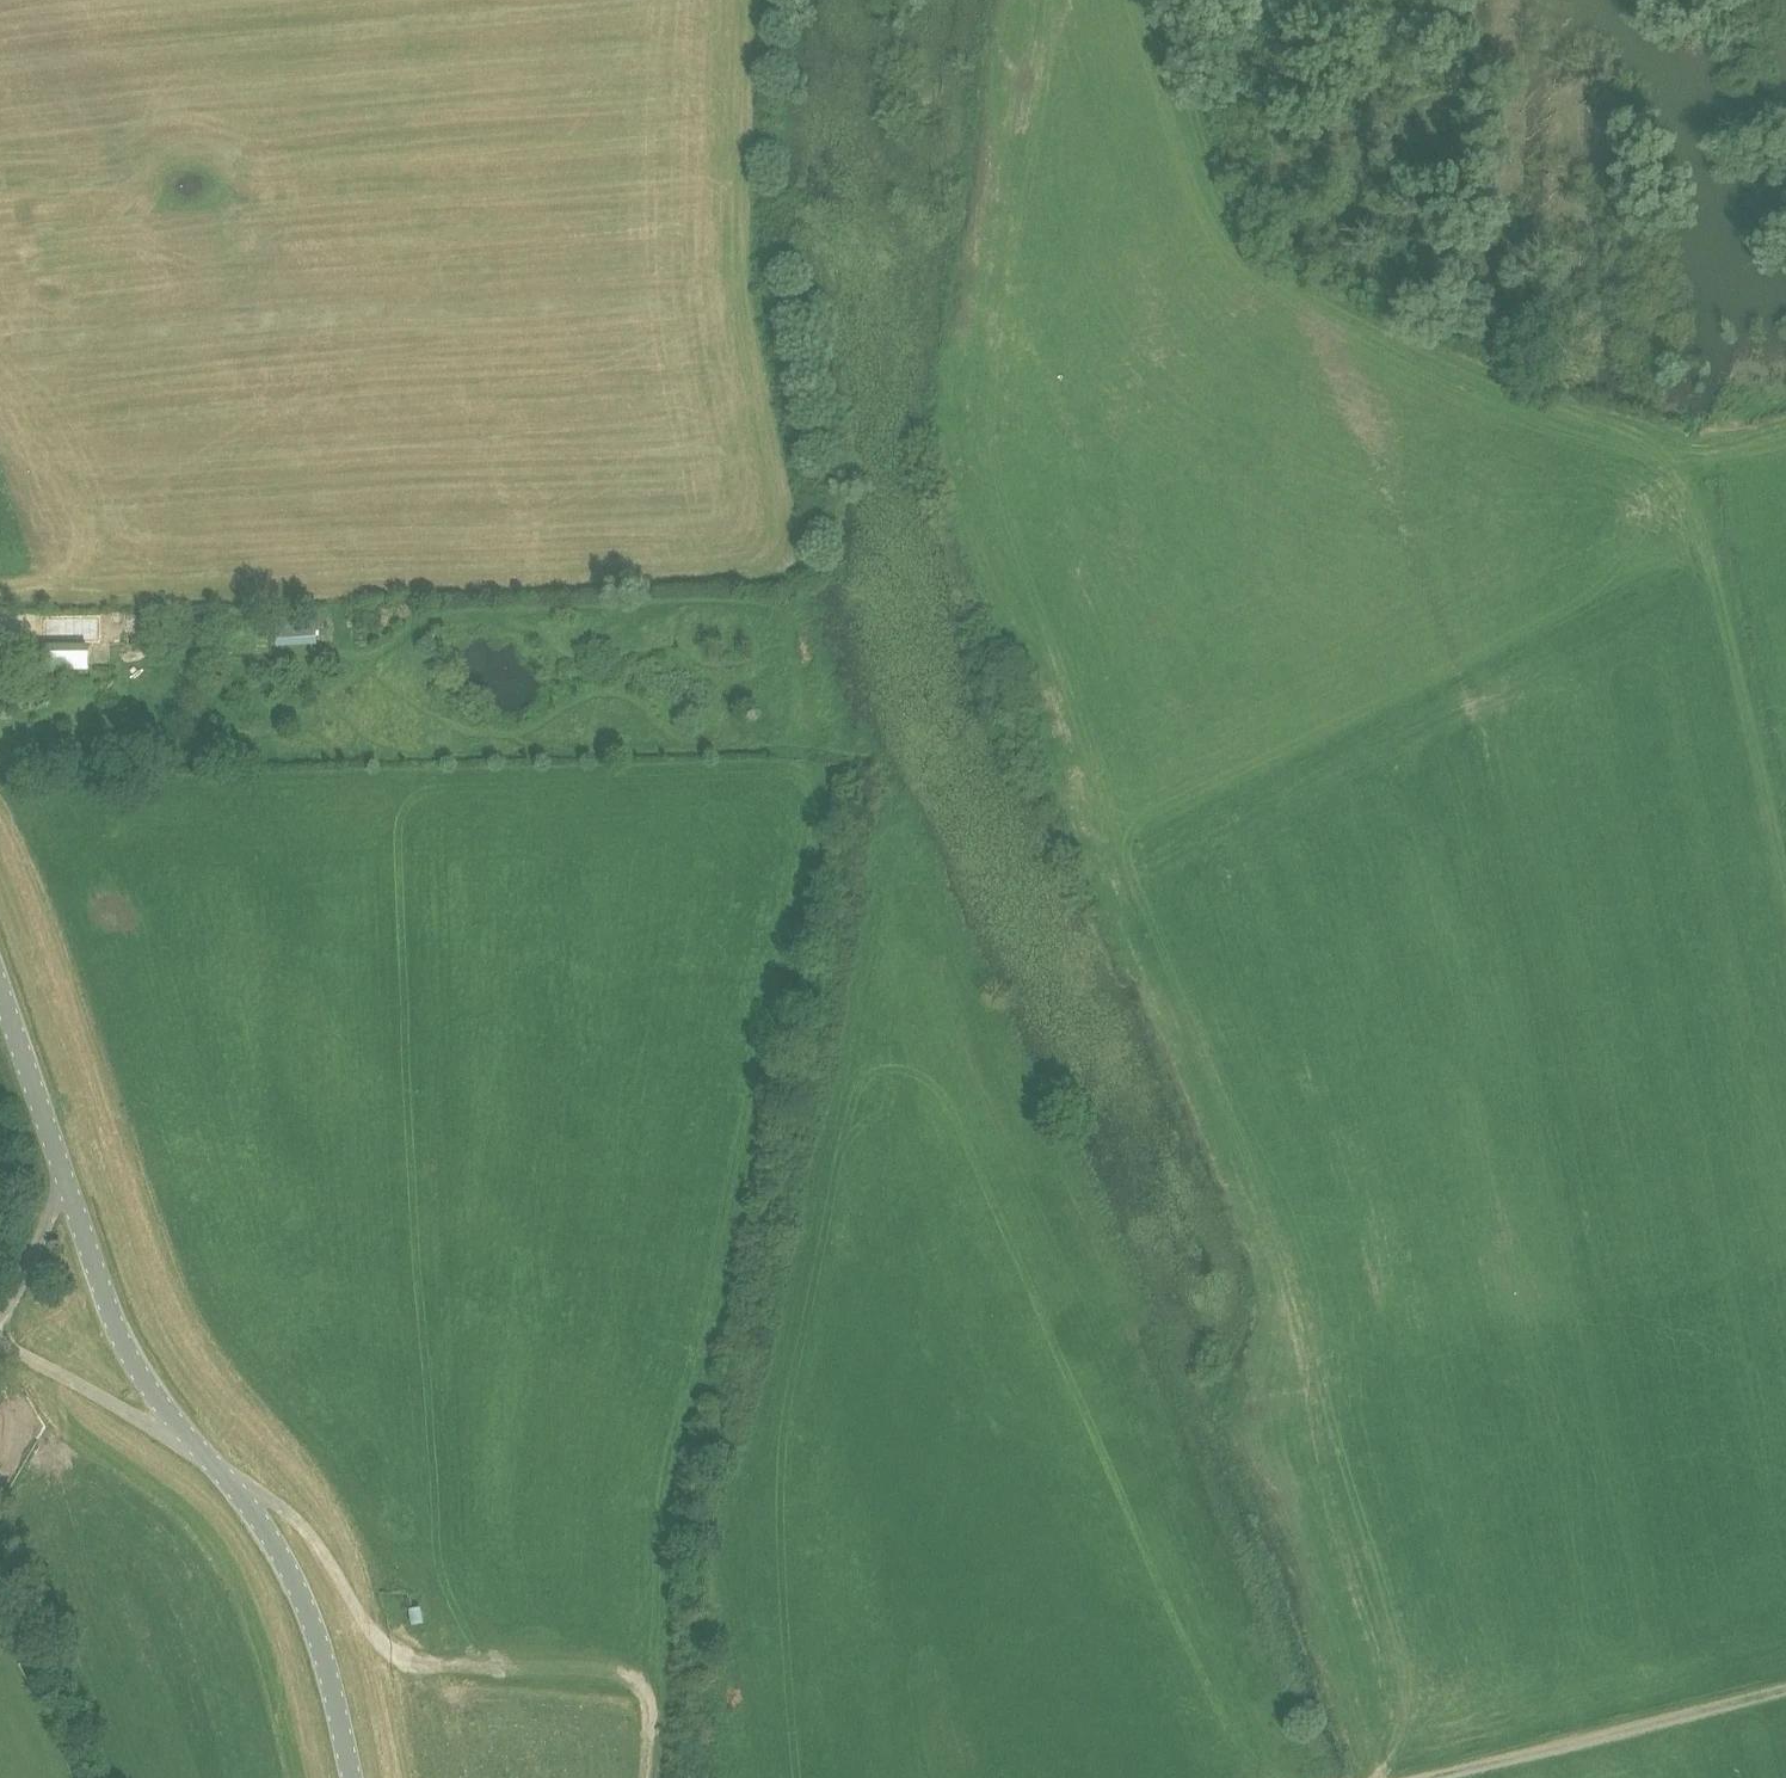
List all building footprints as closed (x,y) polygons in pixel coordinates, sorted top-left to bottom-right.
[(92,616),(36,618),(37,643),(92,641),(92,616)] [(315,638),(314,616),(274,618),(275,640),(315,638)]
